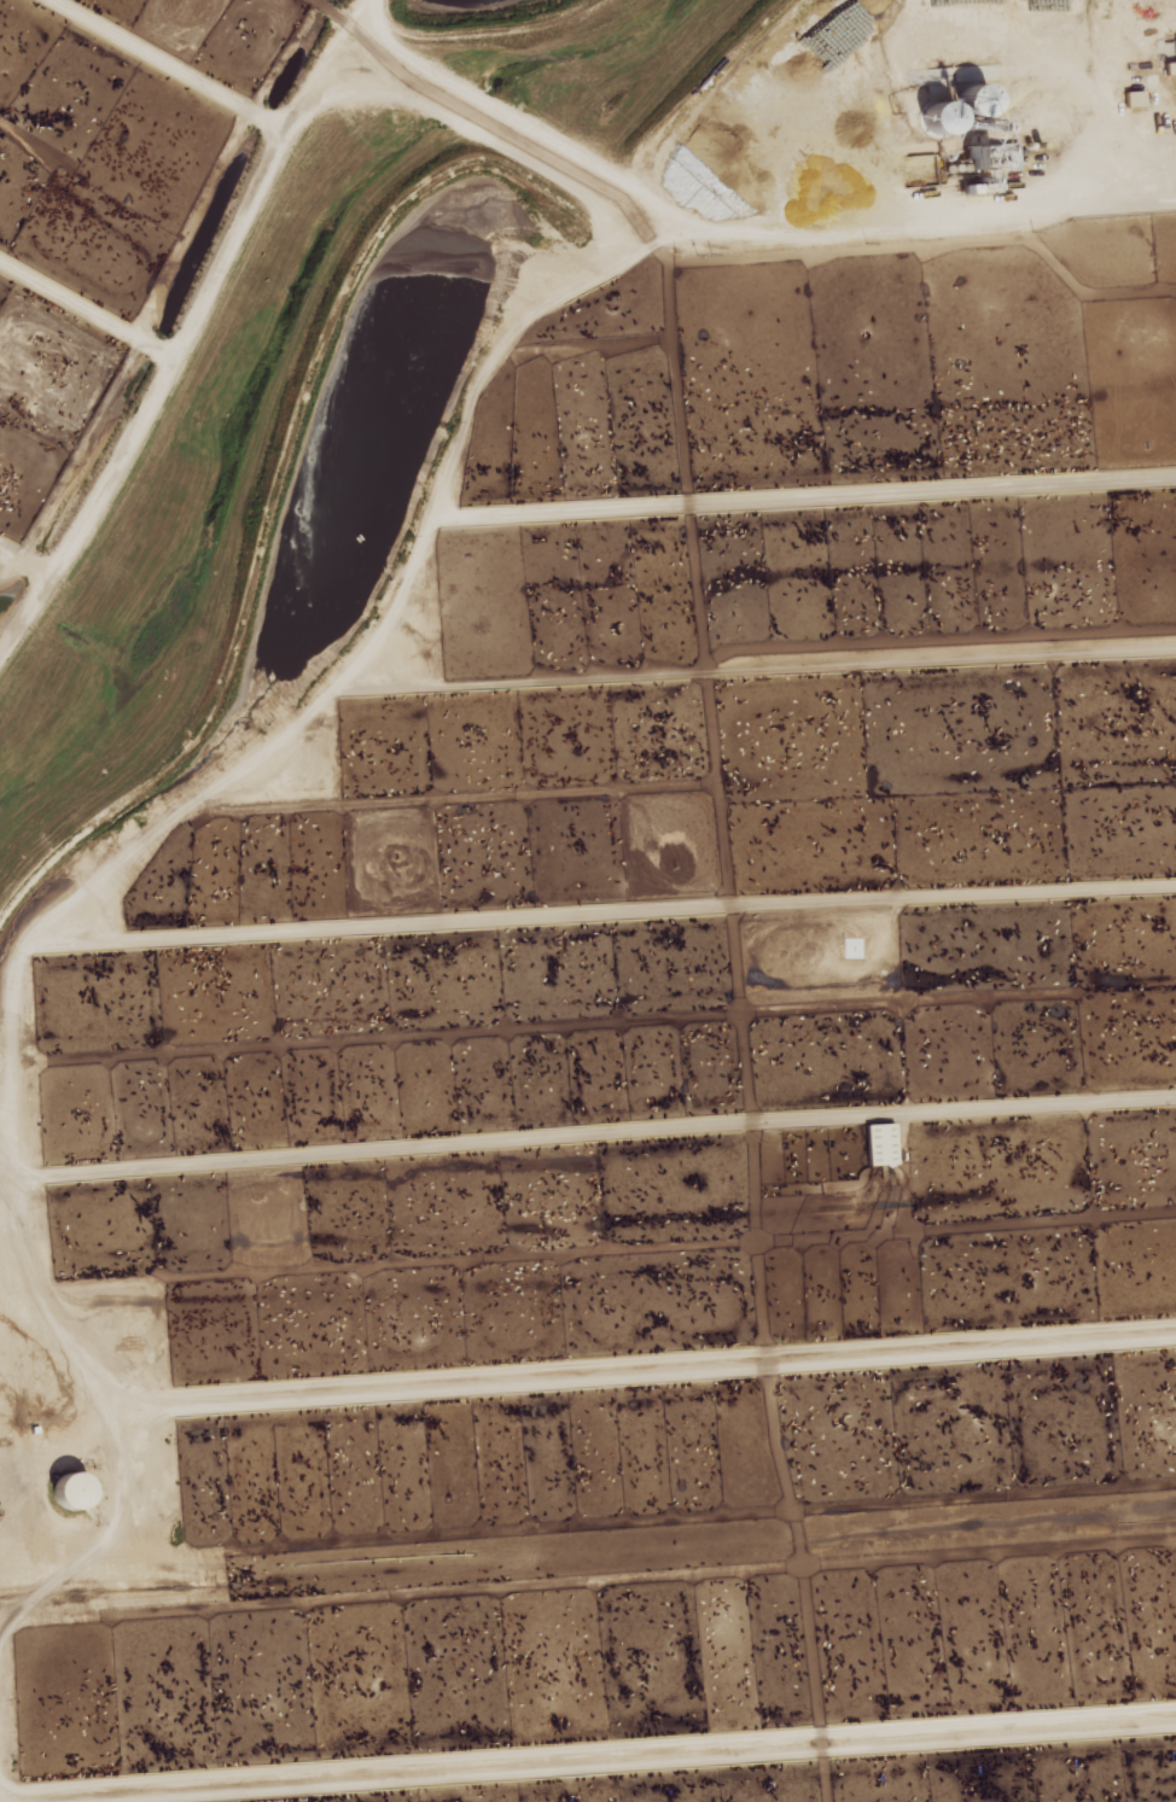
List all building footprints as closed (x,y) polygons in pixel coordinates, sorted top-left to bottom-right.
[(1165,62),(1166,74),(1175,73),(1175,61),(1165,62)] [(1145,105),(1145,90),(1126,91),(1126,106),(1145,105)] [(926,128),(955,137),(963,107),(935,99),(926,128)] [(867,1124),(869,1165),(897,1164),(896,1123),(867,1124)]
